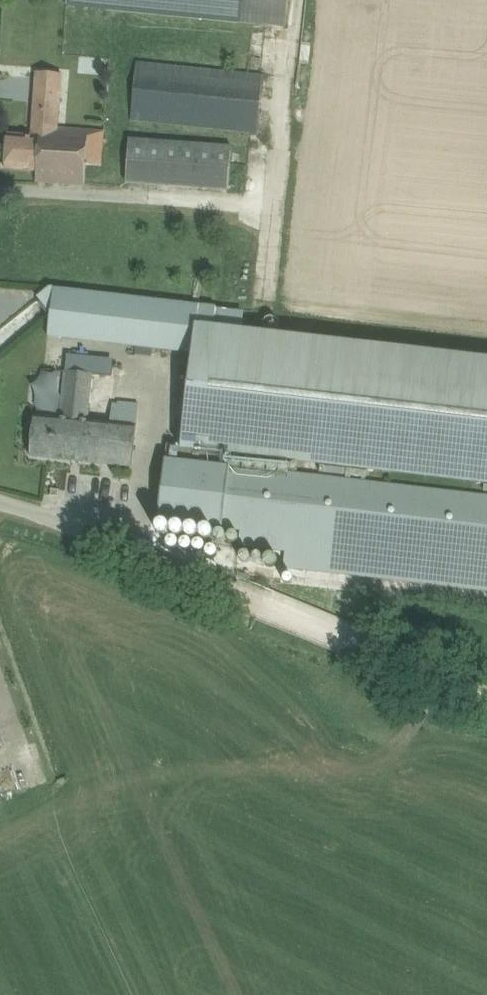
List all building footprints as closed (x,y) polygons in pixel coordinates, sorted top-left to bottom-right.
[(87,7),(287,25),(290,0),(67,0),(67,5),(87,7)] [(137,62),(131,121),(258,134),(264,75),(137,62)] [(90,120),(89,130),(55,127),(58,92),(63,92),(65,74),(37,72),(32,136),(9,135),(6,169),(38,172),(37,181),(82,185),(83,164),(99,165),(103,121),(90,120)] [(127,139),(126,183),(228,187),(229,142),(127,139)] [(215,327),(217,307),(204,306),(54,288),(54,290),(49,336),(198,353),(184,476),(179,521),(177,539),(177,543),(192,545),(195,545),(197,523),(486,557),(486,496),(209,463),(210,454),(486,486),(486,359),(215,327)] [(132,467),(137,425),(138,404),(114,401),(111,423),(88,420),(93,374),(66,371),(62,418),(35,415),(31,456),(132,467)]
